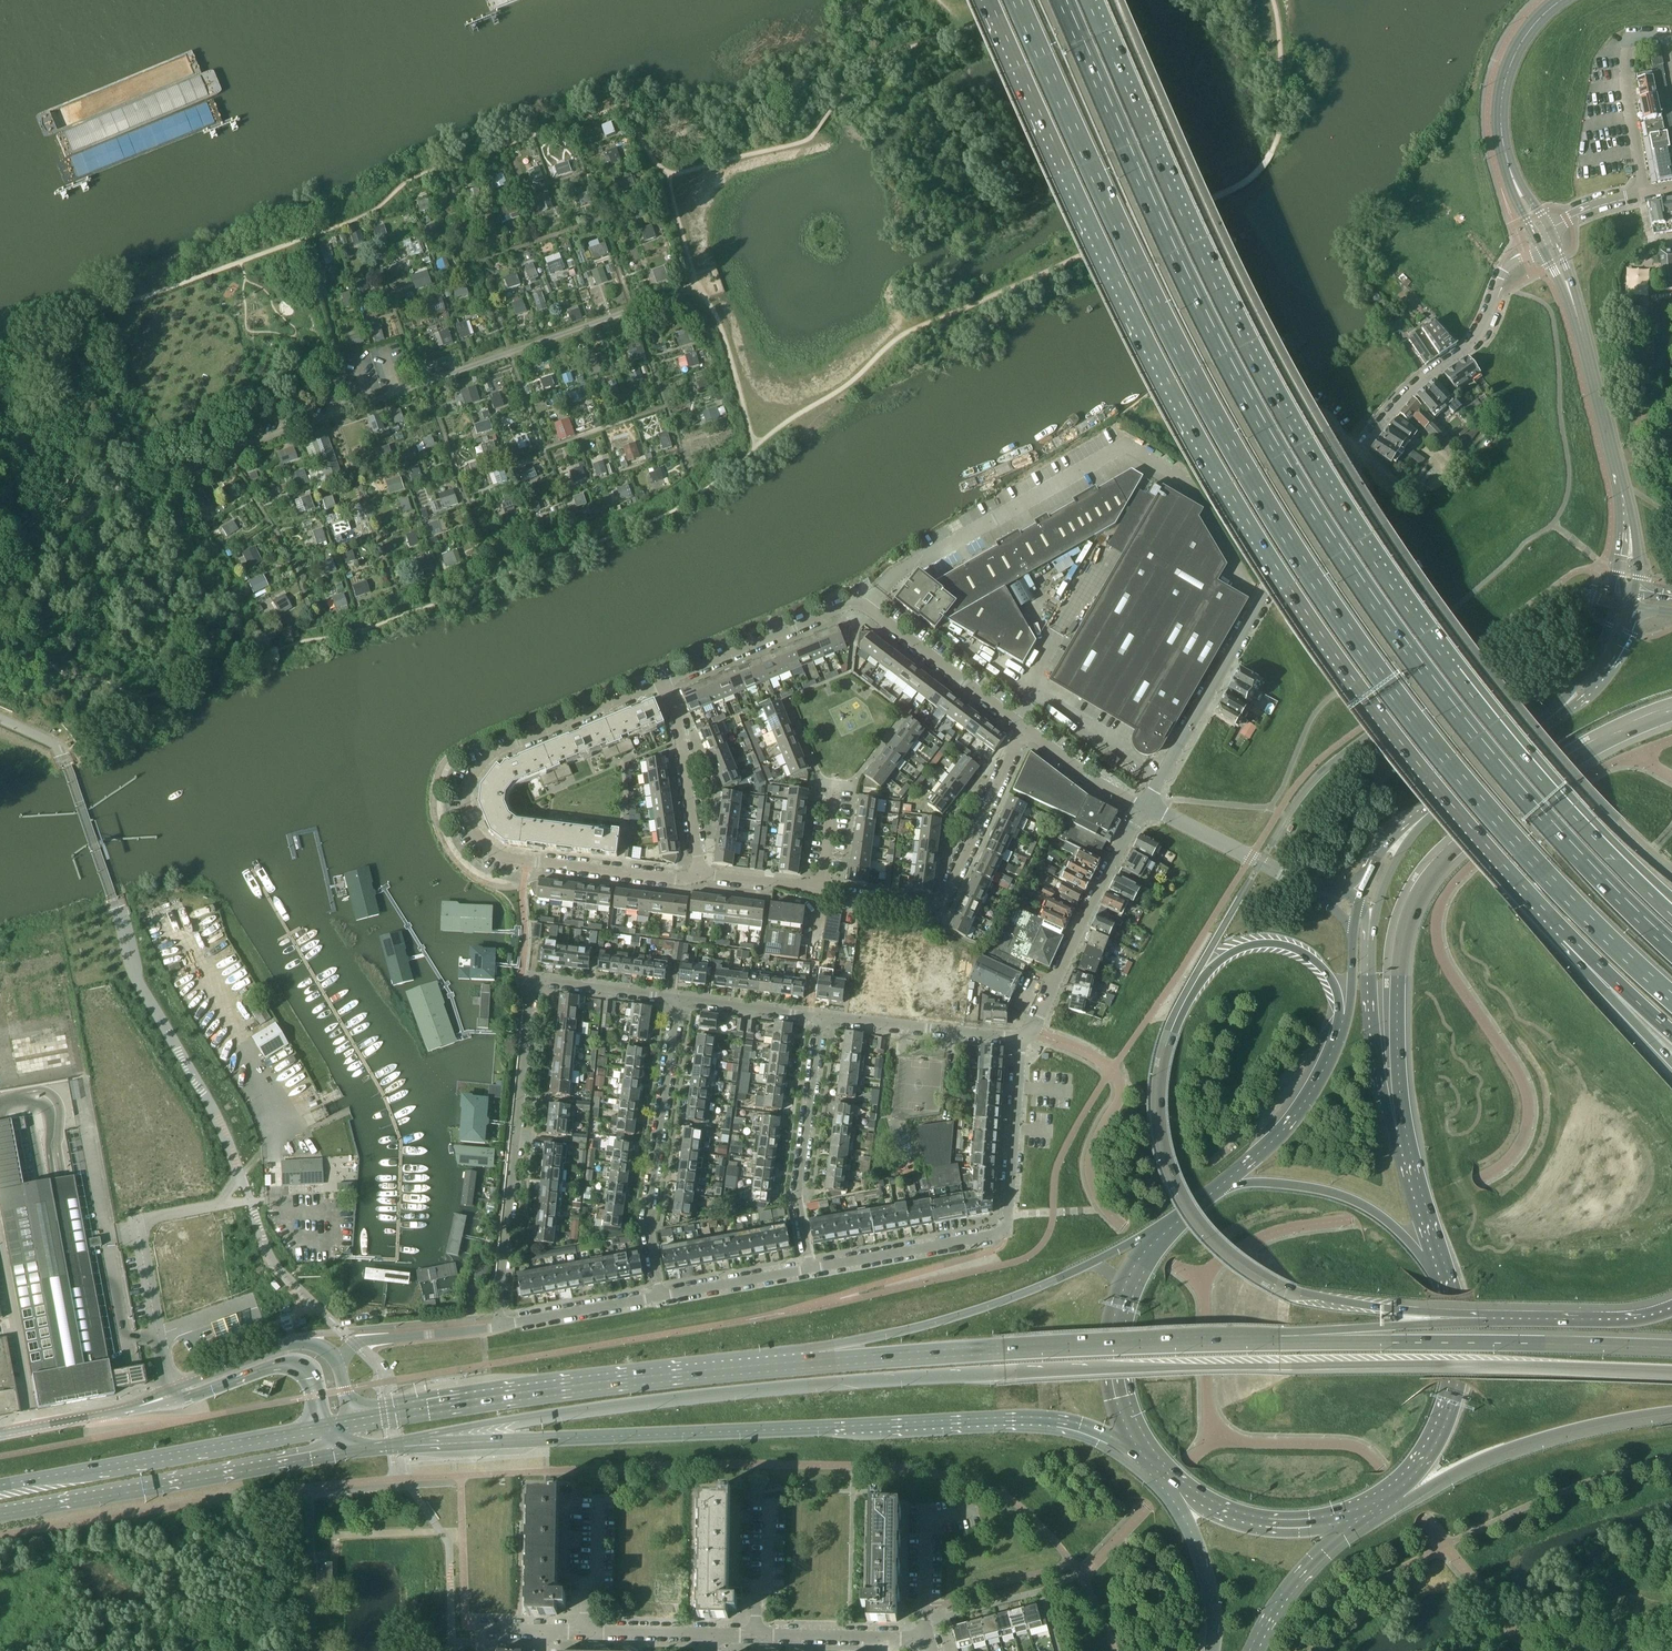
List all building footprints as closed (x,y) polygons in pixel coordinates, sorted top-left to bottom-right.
[(1663,66),(1659,47),(1649,49),(1653,68),(1662,66),(1663,66)] [(1662,66),(1653,68),(1651,68),(1652,74),(1664,72),(1662,66)] [(1665,77),(1664,72),(1652,74),(1653,80),(1664,78),(1665,77)] [(1655,92),(1654,86),(1653,80),(1652,78),(1647,79),(1646,75),(1637,77),(1638,81),(1637,81),(1641,101),(1656,98),(1655,92)] [(1665,83),(1664,78),(1653,80),(1654,86),(1665,83)] [(1666,89),(1665,83),(1654,86),(1655,92),(1666,89)] [(1668,95),(1666,89),(1655,92),(1656,98),(1668,95)] [(1669,101),(1668,95),(1656,98),(1658,103),(1669,101)] [(1659,109),(1658,103),(1656,98),(1641,101),(1639,101),(1643,122),(1644,122),(1646,132),(1648,139),(1649,139),(1664,136),(1664,133),(1663,127),(1661,121),(1660,115),(1659,109)] [(1670,107),(1669,101),(1658,103),(1659,109),(1670,107)] [(1671,113),(1670,107),(1659,109),(1660,115),(1671,113)] [(1671,113),(1660,115),(1661,121),(1671,119),(1671,116),(1671,113)] [(1661,121),(1663,127),(1671,125),(1671,119),(1661,121)] [(606,136),(616,133),(613,121),(602,124),(606,136)] [(1667,151),(1669,150),(1667,142),(1671,141),(1671,138),(1671,131),(1664,133),(1664,136),(1649,139),(1658,184),(1671,182),(1671,178),(1667,151)] [(616,148),(606,151),(611,165),(621,162),(616,148)] [(570,172),(567,161),(553,166),(557,177),(570,172)] [(527,170),(532,183),(542,180),(538,167),(527,170)] [(505,185),(501,174),(490,178),(493,189),(505,185)] [(635,186),(632,177),(620,181),(623,190),(635,186)] [(477,188),(465,191),(469,204),(481,200),(477,188)] [(591,201),(588,192),(578,195),(581,204),(591,201)] [(535,198),(539,212),(554,207),(549,193),(535,198)] [(429,209),(426,198),(415,201),(418,212),(429,209)] [(1660,202),(1666,234),(1671,233),(1671,200),(1660,202)] [(1660,202),(1648,205),(1649,210),(1654,235),(1666,234),(1660,202)] [(517,212),(514,203),(500,207),(503,217),(517,212)] [(637,219),(643,217),(641,209),(634,211),(637,219)] [(482,224),(485,232),(495,228),(492,220),(482,224)] [(437,237),(433,224),(424,227),(428,240),(437,237)] [(384,226),(373,229),(375,237),(386,235),(384,226)] [(641,230),(645,242),(656,238),(651,226),(641,230)] [(361,233),(351,236),(354,243),(363,240),(361,233)] [(345,234),(339,236),(343,245),(348,244),(345,234)] [(405,246),(408,256),(421,253),(417,241),(405,246)] [(594,259),(609,254),(605,244),(590,249),(594,259)] [(331,257),(329,249),(328,245),(317,248),(321,260),(331,257)] [(357,246),(349,248),(351,256),(359,254),(357,246)] [(576,252),(581,264),(587,261),(583,250),(576,252)] [(1648,257),(1646,252),(1641,252),(1638,256),(1640,261),(1646,261),(1648,257)] [(1660,253),(1663,291),(1671,291),(1671,253),(1660,253)] [(434,261),(438,272),(448,269),(445,258),(434,261)] [(548,275),(565,269),(561,260),(545,265),(548,275)] [(664,266),(657,268),(662,280),(668,278),(664,266)] [(603,267),(591,271),(595,281),(606,277),(605,273),(603,267)] [(537,278),(534,270),(525,273),(528,281),(537,278)] [(409,276),(413,285),(427,278),(425,274),(423,275),(421,271),(409,276)] [(517,275),(505,279),(509,289),(520,285),(517,275)] [(400,284),(398,277),(390,279),(392,286),(400,284)] [(367,290),(364,280),(355,283),(357,292),(367,290)] [(467,283),(454,287),(457,297),(470,293),(467,283)] [(1373,288),(1368,294),(1376,302),(1381,296),(1373,288)] [(339,295),(343,309),(351,307),(347,293),(339,295)] [(536,307),(545,304),(541,293),(533,296),(536,307)] [(427,302),(430,313),(443,310),(440,300),(427,302)] [(526,312),(521,300),(511,304),(515,316),(526,312)] [(571,323),(582,319),(579,310),(568,314),(571,323)] [(1456,345),(1442,329),(1435,321),(1422,330),(1439,356),(1456,345)] [(455,325),(459,339),(468,336),(464,322),(455,325)] [(381,338),(379,328),(369,331),(373,340),(381,338)] [(1439,356),(1422,330),(1409,339),(1414,347),(1417,352),(1416,353),(1418,357),(1420,357),(1426,366),(1439,356)] [(449,343),(445,331),(438,333),(441,341),(437,343),(438,347),(449,343)] [(361,343),(359,334),(347,338),(349,346),(361,343)] [(692,342),(690,334),(677,338),(680,347),(692,342)] [(632,361),(646,357),(643,347),(629,351),(632,361)] [(699,365),(695,353),(684,356),(688,368),(699,365)] [(1468,357),(1444,374),(1456,390),(1479,374),(1468,357)] [(604,371),(601,362),(589,366),(592,375),(604,371)] [(643,381),(640,370),(629,374),(633,384),(643,381)] [(551,377),(543,380),(545,388),(550,386),(551,388),(554,387),(551,377)] [(1457,403),(1451,396),(1449,398),(1433,380),(1415,396),(1431,415),(1439,409),(1441,412),(1447,407),(1452,413),(1460,407),(1458,405),(1459,404),(1463,409),(1468,406),(1462,396),(1456,400),(1458,403),(1457,403)] [(707,389),(704,381),(696,383),(699,392),(707,389)] [(463,392),(466,404),(477,401),(474,389),(463,392)] [(583,390),(571,394),(574,403),(586,399),(583,390)] [(495,409),(503,406),(499,393),(490,396),(495,409)] [(1413,398),(1400,413),(1406,421),(1412,416),(1426,432),(1436,423),(1413,398)] [(605,424),(618,419),(614,406),(600,411),(605,424)] [(719,418),(716,410),(715,408),(702,413),(705,423),(719,418)] [(400,410),(392,413),(395,423),(404,420),(400,410)] [(382,429),(377,415),(367,419),(371,432),(382,429)] [(1396,417),(1387,428),(1405,442),(1408,444),(1409,442),(1407,440),(1413,431),(1396,417)] [(472,425),(475,436),(491,431),(488,421),(472,425)] [(1436,423),(1426,432),(1437,443),(1447,434),(1436,423)] [(556,430),(560,440),(574,435),(570,424),(556,430)] [(1476,427),(1467,435),(1471,441),(1479,431),(1476,427)] [(341,478),(323,428),(309,434),(327,483),(341,478)] [(1387,428),(1379,439),(1398,452),(1400,454),(1402,452),(1399,449),(1405,442),(1387,428)] [(635,431),(620,436),(622,443),(637,438),(635,431)] [(520,450),(530,447),(526,435),(516,438),(520,450)] [(668,437),(660,439),(664,450),(671,448),(668,437)] [(1370,450),(1371,451),(1390,464),(1398,452),(1379,439),(1370,450)] [(422,443),(424,450),(436,446),(435,444),(433,444),(431,440),(422,443)] [(480,446),(483,458),(495,455),(492,443),(480,446)] [(634,444),(622,448),(627,463),(639,459),(634,444)] [(392,457),(388,446),(380,449),(382,456),(388,454),(390,458),(392,457)] [(287,464),(296,461),(293,451),(283,454),(287,464)] [(606,473),(604,466),(595,469),(597,476),(606,473)] [(421,480),(416,467),(406,470),(411,484),(421,480)] [(209,468),(184,476),(188,486),(200,482),(199,479),(211,474),(209,468)] [(506,481),(502,468),(491,472),(496,485),(506,481)] [(536,477),(532,468),(518,475),(522,483),(536,477)] [(292,473),(297,487),(306,484),(302,470),(292,473)] [(569,475),(572,485),(586,480),(583,471),(569,475)] [(663,480),(660,471),(648,475),(651,484),(663,480)] [(1116,525),(1143,478),(1143,477),(1131,471),(1096,491),(1116,525)] [(402,490),(398,478),(389,481),(393,494),(402,490)] [(1160,748),(1246,601),(1215,583),(1225,566),(1196,519),(1201,511),(1154,484),(1147,496),(1157,502),(1075,641),(1074,641),(1073,642),(1074,642),(1051,681),(1137,732),(1135,736),(1134,737),(1134,738),(1134,739),(1134,740),(1134,741),(1134,743),(1134,744),(1134,745),(1134,746),(1135,747),(1135,748),(1136,750),(1137,750),(1138,751),(1139,752),(1139,753),(1141,754),(1143,755),(1145,755),(1148,755),(1150,755),(1152,755),(1155,754),(1157,752),(1158,751),(1160,748)] [(621,500),(632,496),(628,485),(618,489),(621,500)] [(199,491),(206,504),(216,498),(208,486),(199,491)] [(1116,525),(1096,491),(1095,489),(1074,501),(1075,503),(1062,510),(1081,545),(1098,535),(1115,526),(1116,525)] [(458,504),(455,495),(440,500),(443,509),(458,504)] [(585,506),(582,495),(572,498),(575,509),(585,506)] [(1119,521),(1122,523),(1136,497),(1133,495),(1119,521)] [(298,500),(302,513),(312,509),(307,496),(298,500)] [(320,500),(323,511),(333,507),(330,497),(320,500)] [(410,512),(406,499),(396,502),(400,515),(410,512)] [(514,499),(502,503),(505,512),(517,508),(514,499)] [(540,509),(537,501),(529,504),(532,512),(540,509)] [(1035,523),(1036,525),(1057,559),(1081,545),(1062,510),(1047,519),(1046,517),(1035,523)] [(441,532),(438,521),(429,524),(433,535),(441,532)] [(231,522),(219,529),(225,538),(236,531),(231,522)] [(342,522),(332,526),(336,536),(346,532),(342,522)] [(1036,525),(1019,535),(1039,569),(1057,559),(1036,525)] [(310,533),(314,546),(325,542),(320,530),(310,533)] [(418,545),(414,533),(405,536),(408,548),(418,545)] [(997,545),(998,547),(1018,581),(1039,569),(1019,535),(1018,533),(997,545)] [(920,618),(935,629),(944,618),(950,622),(1006,588),(1018,581),(998,547),(933,584),(919,573),(910,584),(908,582),(903,589),(905,591),(897,601),(919,619),(920,618)] [(251,550),(240,556),(247,569),(257,563),(251,550)] [(341,555),(343,565),(353,562),(350,552),(341,555)] [(440,557),(445,569),(456,565),(452,553),(440,557)] [(416,561),(419,571),(430,568),(427,557),(416,561)] [(322,576),(334,572),(330,560),(318,564),(322,576)] [(259,578),(249,582),(254,592),(264,588),(259,578)] [(353,599),(363,596),(359,584),(350,587),(353,599)] [(1006,588),(950,622),(975,637),(974,639),(995,651),(996,649),(1023,665),(1036,642),(1006,588)] [(333,610),(345,606),(341,595),(329,599),(333,610)] [(277,617),(289,610),(282,597),(270,604),(277,617)] [(837,626),(826,630),(835,653),(846,648),(845,644),(848,642),(850,629),(843,628),(839,630),(837,626)] [(826,630),(814,635),(815,638),(816,637),(824,657),(835,653),(826,630)] [(883,640),(872,632),(869,636),(866,633),(860,632),(858,645),(861,647),(860,649),(870,657),(883,640)] [(815,638),(805,642),(813,662),(824,657),(816,637),(815,638)] [(883,640),(870,657),(879,664),(890,649),(891,649),(893,647),(883,640)] [(805,642),(794,646),(793,647),(802,666),(813,662),(805,642)] [(793,644),(781,649),(791,671),(802,666),(793,647),(794,646),(793,644)] [(781,649),(770,654),(771,656),(780,676),(791,671),(781,649)] [(900,656),(891,649),(890,649),(879,664),(889,671),(900,656)] [(771,656),(760,661),(768,680),(780,676),(771,656)] [(909,664),(909,663),(900,656),(889,671),(898,678),(909,664)] [(760,661),(749,665),(757,685),(768,680),(760,661)] [(921,669),(911,661),(909,663),(909,664),(898,678),(908,686),(921,669)] [(748,663),(736,668),(746,690),(757,685),(749,665),(748,663)] [(1240,666),(1234,677),(1252,687),(1258,676),(1240,666)] [(736,668),(725,672),(726,675),(735,694),(746,690),(736,668)] [(931,676),(921,669),(908,686),(917,693),(929,678),(929,679),(931,676)] [(726,675),(715,679),(724,699),(735,694),(726,675)] [(1234,677),(1227,689),(1245,699),(1252,687),(1234,677)] [(938,686),(929,679),(929,678),(917,693),(927,701),(938,686)] [(715,679),(705,684),(704,684),(713,703),(724,699),(715,679)] [(704,681),(692,686),(701,708),(713,703),(704,684),(705,684),(704,681)] [(692,686),(681,691),(690,713),(701,708),(692,686)] [(948,693),(938,686),(927,701),(937,708),(948,693)] [(959,698),(949,691),(948,693),(937,708),(946,715),(959,698)] [(907,707),(912,700),(903,692),(894,704),(904,711),(907,707)] [(1246,707),(1225,694),(1219,704),(1240,717),(1245,720),(1248,715),(1247,714),(1249,710),(1246,708),(1246,707)] [(969,706),(959,698),(946,715),(956,723),(967,708),(968,708),(969,706)] [(642,710),(635,713),(632,712),(632,711),(606,722),(620,755),(626,753),(625,751),(634,747),(629,737),(657,726),(658,728),(665,725),(655,701),(643,707),(643,708),(642,710)] [(780,702),(763,709),(768,721),(785,714),(780,702)] [(1219,704),(1213,713),(1213,714),(1234,727),(1240,717),(1219,704)] [(977,715),(968,708),(967,708),(956,723),(965,730),(977,715)] [(785,714),(768,721),(773,732),(790,725),(785,714)] [(986,722),(977,715),(965,730),(975,737),(986,722)] [(910,719),(902,729),(917,740),(925,730),(910,719)] [(931,726),(933,722),(929,719),(926,722),(923,726),(929,730),(931,726)] [(997,728),(987,720),(986,722),(975,737),(984,744),(997,728)] [(580,736),(573,739),(570,738),(570,737),(544,748),(558,781),(564,779),(563,777),(572,773),(567,763),(601,749),(605,759),(613,756),(614,758),(620,755),(606,722),(581,732),(581,734),(580,736)] [(724,722),(718,725),(700,732),(705,743),(722,736),(726,735),(722,723),(724,723),(724,722)] [(1247,722),(1241,733),(1249,738),(1256,727),(1247,722)] [(790,725),(773,732),(777,743),(795,736),(790,725)] [(1007,735),(997,728),(984,744),(994,752),(1007,735)] [(902,729),(895,738),(910,749),(917,740),(902,729)] [(727,747),(722,736),(705,743),(710,754),(727,747)] [(795,736),(777,743),(782,754),(799,747),(795,736)] [(895,738),(888,748),(903,759),(910,749),(895,738)] [(947,743),(939,753),(943,755),(950,746),(947,743)] [(727,747),(710,754),(715,766),(732,758),(727,747)] [(799,747),(782,754),(786,765),(804,758),(803,757),(799,747)] [(518,762),(511,765),(510,762),(505,764),(501,769),(498,766),(484,784),(488,787),(484,792),(483,801),(485,807),(481,809),(489,830),(494,828),(496,834),(503,839),(510,840),(509,845),(514,845),(518,821),(510,815),(506,804),(507,795),(514,785),(539,775),(543,785),(551,782),(552,784),(558,781),(544,748),(519,758),(519,759),(518,762)] [(888,748),(880,757),(895,768),(903,759),(888,748)] [(1119,760),(1109,752),(1103,760),(1114,768),(1119,760)] [(940,760),(943,755),(939,753),(936,757),(932,762),(936,765),(940,760)] [(1092,800),(1091,799),(1031,753),(1013,791),(1069,817),(1067,822),(1079,828),(1092,800)] [(804,758),(786,765),(791,777),(793,776),(794,779),(807,781),(808,774),(807,770),(811,769),(806,756),(803,757),(804,758)] [(979,768),(964,756),(957,766),(972,778),(979,768)] [(880,757),(873,766),(873,767),(888,778),(895,768),(880,757)] [(667,770),(665,758),(647,761),(648,773),(667,770)] [(715,766),(719,776),(719,777),(736,769),(732,758),(715,766)] [(871,765),(863,775),(867,778),(865,781),(864,788),(877,790),(879,787),(880,788),(888,778),(873,767),(873,766),(871,765)] [(972,778),(957,766),(950,776),(964,787),(972,778)] [(736,769),(719,777),(719,776),(716,777),(721,789),(741,781),(736,769)] [(668,782),(667,770),(648,773),(643,774),(645,786),(650,785),(668,782)] [(917,770),(913,776),(916,778),(921,773),(917,770)] [(964,787),(950,776),(942,785),(957,797),(964,787)] [(670,794),(668,782),(650,785),(652,797),(670,794)] [(957,797),(942,785),(935,795),(950,806),(957,797)] [(808,791),(790,788),(788,801),(807,803),(808,791)] [(742,794),(724,792),(722,805),(741,807),(742,794)] [(670,794),(652,797),(653,809),(672,806),(670,794)] [(950,806),(935,795),(927,805),(944,818),(952,807),(950,806)] [(878,800),(860,797),(858,810),(876,812),(878,800)] [(1010,798),(1005,809),(1022,817),(1027,806),(1010,798)] [(1118,813),(1091,799),(1092,800),(1079,828),(1106,841),(1110,843),(1118,828),(1114,826),(1117,821),(1120,823),(1121,822),(1115,818),(1118,813)] [(807,803),(788,801),(787,813),(805,815),(807,803)] [(741,807),(722,805),(720,817),(739,819),(741,807)] [(672,806),(653,809),(655,821),(674,818),(672,806)] [(1005,809),(1000,820),(1016,828),(1022,817),(1005,809)] [(876,812),(858,810),(856,822),(875,824),(876,812)] [(805,815),(787,813),(785,825),(804,827),(805,815)] [(612,833),(583,829),(584,820),(574,819),(575,817),(564,815),(564,818),(554,816),(553,825),(518,821),(514,845),(528,847),(529,845),(543,847),(543,848),(592,854),(592,853),(594,851),(602,852),(604,854),(604,855),(617,857),(620,831),(612,830),(612,833)] [(739,819),(720,817),(719,829),(737,831),(739,819)] [(674,818),(655,821),(657,832),(675,830),(674,818)] [(941,820),(923,818),(921,830),(940,832),(941,820)] [(1000,820),(995,831),(1011,839),(1016,828),(1000,820)] [(875,824),(856,822),(855,834),(873,836),(875,824)] [(1106,841),(1079,828),(1067,822),(1058,839),(1066,843),(1097,859),(1106,841)] [(636,823),(633,824),(629,823),(627,835),(633,836),(638,835),(636,823)] [(804,827),(785,825),(784,837),(802,839),(804,827)] [(737,831),(719,829),(717,840),(736,843),(737,831)] [(675,830),(657,832),(659,844),(677,842),(675,830)] [(940,832),(921,830),(920,842),(938,844),(940,832)] [(995,831),(990,842),(1006,850),(1011,839),(995,831)] [(758,846),(759,834),(755,833),(754,842),(751,842),(751,845),(758,846)] [(873,836),(855,834),(853,846),(872,848),(873,836)] [(1138,838),(1137,840),(1137,842),(1133,848),(1151,858),(1158,845),(1141,835),(1139,837),(1138,838)] [(802,839),(784,837),(782,848),(801,851),(802,839)] [(736,843),(717,840),(716,852),(734,855),(736,843)] [(677,842),(659,844),(660,857),(662,856),(663,860),(675,865),(677,858),(677,854),(679,854),(677,842)] [(938,844),(920,842),(918,854),(937,856),(938,844)] [(990,842),(985,853),(1001,861),(1006,850),(990,842)] [(1097,859),(1066,843),(1062,849),(1075,856),(1073,861),(1095,872),(1101,861),(1097,859)] [(872,848),(853,846),(852,857),(870,860),(872,848)] [(633,848),(631,847),(626,847),(625,858),(631,859),(633,848)] [(801,851),(782,848),(781,860),(799,863),(799,862),(801,851)] [(1062,855),(1057,853),(1052,850),(1049,857),(1054,859),(1058,862),(1062,855)] [(1121,868),(1144,881),(1153,863),(1131,851),(1121,868)] [(734,855),(716,852),(714,864),(733,867),(734,855)] [(985,853),(980,864),(996,871),(1001,861),(985,853)] [(937,856),(918,854),(917,866),(935,868),(937,856)] [(852,857),(850,869),(869,872),(870,860),(852,857)] [(1047,872),(1054,859),(1049,857),(1047,860),(1042,869),(1041,872),(1046,875),(1047,872)] [(1095,872),(1073,861),(1069,859),(1068,862),(1071,864),(1068,870),(1090,882),(1095,872)] [(799,863),(781,860),(779,873),(800,875),(802,862),(799,862),(799,863)] [(980,864),(974,875),(991,883),(996,871),(980,864)] [(935,868),(917,866),(915,878),(934,880),(935,868)] [(869,872),(850,869),(848,868),(846,881),(867,884),(869,872)] [(1090,882),(1068,870),(1064,869),(1063,872),(1066,874),(1062,881),(1085,892),(1090,882)] [(974,875),(969,886),(986,894),(991,883),(974,875)] [(1109,890),(1133,903),(1140,889),(1117,876),(1109,890)] [(934,880),(915,878),(913,890),(932,892),(934,880)] [(553,882),(540,880),(540,882),(536,882),(530,885),(535,897),(538,897),(538,899),(550,900),(553,882)] [(564,883),(553,882),(550,900),(562,902),(564,883)] [(576,885),(564,883),(562,902),(574,903),(576,885)] [(1011,892),(1014,886),(1008,883),(1005,889),(1011,892)] [(1078,901),(1080,901),(1081,900),(1082,897),(1081,895),(1082,893),(1064,884),(1059,893),(1062,895),(1059,901),(1072,908),(1075,902),(1077,903),(1078,901)] [(586,905),(588,886),(576,885),(574,903),(586,905)] [(598,906),(600,888),(588,886),(586,905),(585,910),(597,912),(598,906)] [(969,886),(964,897),(981,904),(986,894),(969,886)] [(610,908),(613,890),(600,888),(598,906),(610,908)] [(1044,888),(1042,892),(1053,897),(1055,893),(1044,888)] [(1009,898),(1011,892),(1005,889),(1002,895),(1004,896),(1009,898)] [(628,892),(616,890),(614,908),(626,910),(628,892)] [(640,893),(628,892),(626,910),(638,912),(640,893)] [(652,895),(640,893),(638,912),(650,913),(652,895)] [(1099,910),(1103,912),(1105,909),(1121,917),(1128,903),(1108,893),(1099,910)] [(705,896),(693,894),(690,913),(703,914),(705,896)] [(664,896),(652,895),(650,913),(662,915),(664,896)] [(676,898),(664,896),(662,915),(674,916),(676,898)] [(717,897),(705,896),(703,914),(714,916),(717,897)] [(729,899),(717,897),(714,916),(714,922),(725,924),(729,899)] [(964,897),(959,908),(976,915),(981,904),(964,897)] [(688,899),(676,898),(674,916),(686,918),(688,899)] [(741,900),(729,899),(725,924),(737,925),(741,900)] [(1069,921),(1074,911),(1048,899),(1046,903),(1049,904),(1046,910),(1069,921)] [(752,902),(741,900),(737,925),(749,927),(752,902)] [(765,903),(752,902),(749,927),(762,929),(765,903)] [(804,909),(772,904),(765,955),(798,959),(804,909)] [(959,908),(954,918),(971,926),(976,915),(959,908)] [(1050,968),(1063,938),(1061,937),(1064,931),(1039,919),(1015,908),(996,949),(991,961),(1022,975),(1026,965),(1028,966),(1031,965),(1033,961),(1050,968)] [(1069,921),(1046,910),(1043,916),(1041,915),(1039,919),(1064,931),(1069,921)] [(827,913),(824,930),(838,933),(841,915),(827,913)] [(1109,937),(1115,924),(1097,915),(1090,928),(1109,937)] [(1123,922),(1108,915),(1106,919),(1120,927),(1123,922)] [(954,918),(949,930),(966,938),(971,926),(954,918)] [(542,925),(534,924),(533,938),(540,939),(542,925)] [(1093,933),(1088,946),(1103,952),(1108,940),(1093,933)] [(636,937),(625,936),(624,940),(625,940),(624,945),(635,946),(636,937)] [(548,943),(544,942),(544,947),(540,946),(538,962),(542,962),(542,963),(554,965),(556,947),(557,940),(549,939),(548,943)] [(953,1014),(959,944),(925,941),(919,1011),(953,1014)] [(692,983),(695,965),(688,964),(689,953),(683,952),(684,943),(674,942),(672,960),(681,962),(678,982),(692,983)] [(585,950),(581,949),(580,950),(579,950),(577,969),(584,970),(585,969),(589,970),(589,966),(590,966),(590,962),(592,945),(587,944),(586,950),(585,950)] [(562,947),(558,946),(556,947),(554,965),(555,965),(556,966),(565,967),(568,948),(563,947),(562,947)] [(1088,946),(1084,957),(1099,963),(1103,952),(1088,946)] [(573,948),(569,948),(568,948),(565,967),(577,969),(579,950),(574,949),(573,948)] [(612,956),(605,955),(606,952),(600,951),(598,971),(610,972),(611,957),(612,957),(612,956)] [(1011,999),(1022,975),(991,961),(980,956),(971,952),(970,963),(976,965),(970,979),(980,984),(1011,999)] [(617,958),(612,957),(611,957),(610,972),(620,974),(622,954),(618,954),(617,958)] [(628,955),(622,954),(620,974),(631,975),(633,960),(628,959),(628,955)] [(639,961),(633,960),(631,975),(642,977),(645,957),(640,957),(639,961)] [(650,958),(645,957),(642,977),(653,978),(655,963),(649,962),(650,958)] [(1079,969),(1094,975),(1099,963),(1084,957),(1079,969)] [(655,959),(655,963),(653,978),(665,980),(667,960),(655,959)] [(705,985),(708,968),(712,969),(712,966),(713,960),(713,959),(709,959),(708,962),(703,961),(702,966),(695,965),(692,983),(705,985)] [(726,988),(728,973),(728,971),(722,971),(723,962),(713,960),(712,966),(717,967),(714,986),(726,988)] [(733,973),(728,973),(726,988),(737,989),(739,970),(734,969),(733,973)] [(745,970),(739,970),(737,989),(748,991),(750,975),(744,975),(745,970)] [(827,977),(819,976),(818,986),(817,986),(817,991),(816,999),(830,1001),(832,981),(834,971),(828,970),(827,977)] [(756,976),(750,975),(748,991),(759,992),(761,972),(756,972),(756,976)] [(767,973),(761,972),(759,992),(770,993),(772,978),(766,978),(767,973)] [(778,979),(772,978),(770,993),(781,995),(783,975),(778,975),(778,979)] [(789,976),(783,975),(781,995),(791,996),(793,981),(788,980),(789,976)] [(1094,980),(1077,975),(1075,980),(1076,982),(1075,986),(1091,991),(1094,980)] [(800,981),(794,980),(793,981),(791,996),(803,998),(806,978),(801,978),(800,981)] [(845,982),(832,981),(830,1001),(843,1003),(843,999),(845,999),(846,994),(844,994),(845,982)] [(482,984),(480,1028),(490,1029),(492,985),(482,984)] [(1072,991),(1071,997),(1086,1001),(1089,1001),(1091,991),(1075,986),(1074,990),(1072,991)] [(995,1000),(988,1000),(988,997),(980,994),(978,1022),(984,1023),(1003,1024),(1006,1025),(1007,1021),(1008,1007),(995,1006),(995,1000)] [(585,1004),(585,998),(561,995),(561,1000),(559,1001),(559,1006),(560,1007),(560,1008),(579,1010),(579,1009),(580,1008),(580,1005),(585,1004)] [(269,1019),(255,996),(245,1003),(260,1025),(269,1019)] [(1084,1009),(1086,1001),(1071,997),(1069,1003),(1070,1004),(1069,1008),(1070,1010),(1083,1014),(1092,1016),(1094,1012),(1084,1009)] [(611,1015),(612,1002),(604,1001),(603,1014),(611,1015)] [(644,1007),(633,1005),(632,1004),(628,1004),(628,1009),(632,1009),(632,1011),(631,1012),(631,1016),(631,1017),(631,1018),(633,1018),(650,1020),(651,1013),(650,1012),(651,1008),(648,1007),(644,1006),(644,1007)] [(455,1008),(448,1010),(455,1032),(462,1030),(455,1008)] [(578,1016),(579,1010),(560,1008),(560,1012),(558,1012),(557,1020),(578,1022),(579,1021),(579,1017),(578,1016)] [(610,1025),(610,1018),(611,1015),(603,1014),(602,1024),(610,1025)] [(717,1016),(709,1015),(709,1016),(707,1015),(707,1016),(701,1015),(701,1018),(700,1019),(699,1023),(700,1024),(700,1027),(716,1029),(716,1028),(717,1028),(717,1024),(717,1023),(725,1024),(726,1019),(716,1017),(717,1016)] [(650,1020),(633,1018),(632,1023),(628,1023),(627,1028),(648,1031),(648,1027),(650,1026),(650,1020)] [(745,1020),(738,1019),(736,1031),(743,1032),(745,1020)] [(583,1023),(578,1022),(557,1020),(557,1028),(558,1029),(558,1032),(577,1035),(582,1035),(583,1023)] [(759,1026),(755,1026),(756,1022),(748,1021),(747,1031),(754,1032),(758,1032),(759,1026)] [(792,1032),(793,1027),(792,1026),(792,1025),(775,1023),(775,1029),(766,1028),(765,1033),(790,1036),(791,1032),(792,1032)] [(264,1059),(288,1044),(275,1024),(252,1038),(264,1059)] [(648,1031),(627,1028),(626,1033),(631,1033),(630,1039),(646,1041),(646,1040),(648,1040),(648,1035),(647,1034),(648,1031)] [(576,1040),(577,1035),(558,1032),(557,1037),(556,1037),(555,1042),(557,1043),(556,1045),(575,1046),(576,1045),(576,1041),(576,1040)] [(863,1034),(846,1032),(846,1033),(845,1034),(844,1039),(845,1040),(845,1043),(866,1046),(866,1041),(862,1040),(863,1034)] [(791,1040),(790,1040),(790,1036),(765,1033),(765,1038),(769,1038),(773,1039),(773,1045),(789,1047),(789,1046),(790,1045),(791,1040)] [(714,1044),(715,1038),(698,1036),(698,1037),(697,1037),(696,1042),(697,1043),(697,1047),(718,1049),(719,1045),(714,1044)] [(886,1039),(878,1038),(878,1039),(877,1046),(877,1047),(884,1048),(886,1039)] [(866,1046),(845,1043),(844,1047),(843,1047),(843,1052),(844,1053),(843,1054),(860,1056),(861,1050),(865,1051),(866,1046)] [(575,1046),(556,1045),(556,1046),(555,1047),(554,1052),(556,1053),(555,1057),(574,1059),(575,1054),(575,1052),(576,1049),(575,1048),(575,1046)] [(789,1047),(773,1045),(772,1050),(763,1049),(762,1054),(788,1057),(788,1054),(789,1053),(790,1048),(789,1047)] [(964,1045),(963,1058),(971,1058),(971,1046),(964,1045)] [(721,1050),(718,1049),(697,1047),(696,1050),(695,1051),(695,1056),(696,1057),(695,1057),(712,1059),(713,1054),(720,1055),(721,1050)] [(1004,1049),(982,1047),(982,1048),(981,1050),(981,1053),(981,1055),(981,1059),(1003,1061),(1003,1056),(1004,1056),(1005,1050),(1004,1049)] [(645,1050),(629,1048),(628,1054),(623,1053),(623,1059),(644,1061),(644,1058),(645,1057),(646,1052),(645,1051),(645,1050)] [(756,1053),(750,1052),(744,1052),(743,1062),(749,1062),(749,1059),(755,1060),(756,1053)] [(787,1061),(788,1057),(762,1054),(762,1059),(771,1060),(770,1065),(786,1067),(788,1067),(788,1062),(787,1061)] [(860,1056),(843,1054),(842,1055),(842,1060),(843,1061),(842,1064),(863,1067),(864,1062),(859,1061),(860,1056)] [(598,1063),(607,1065),(608,1058),(599,1056),(598,1063)] [(574,1059),(555,1057),(555,1061),(553,1061),(552,1069),(573,1071),(574,1070),(574,1066),(573,1065),(574,1059)] [(712,1059),(695,1057),(695,1058),(694,1058),(693,1063),(694,1064),(694,1067),(715,1070),(716,1066),(711,1065),(712,1059)] [(971,1058),(963,1058),(963,1070),(970,1071),(971,1058)] [(644,1061),(623,1059),(622,1063),(627,1064),(626,1070),(642,1072),(642,1071),(643,1070),(644,1065),(643,1065),(644,1061)] [(1003,1061),(981,1059),(981,1061),(980,1062),(980,1065),(980,1067),(980,1071),(1002,1073),(1002,1068),(1003,1067),(1004,1063),(1003,1062),(1003,1061)] [(863,1067),(842,1064),(842,1068),(840,1068),(840,1074),(841,1074),(841,1075),(857,1077),(858,1071),(862,1072),(863,1067)] [(787,1074),(787,1069),(786,1068),(786,1067),(770,1065),(766,1065),(765,1071),(764,1076),(785,1078),(785,1075),(787,1074)] [(715,1070),(694,1067),(693,1071),(692,1072),(692,1077),(693,1078),(709,1081),(710,1075),(714,1076),(715,1070)] [(573,1071),(552,1069),(552,1077),(553,1077),(553,1081),(572,1084),(572,1078),(573,1077),(573,1073),(573,1072),(573,1071)] [(642,1072),(626,1070),(625,1075),(621,1074),(620,1079),(641,1082),(641,1079),(642,1078),(643,1073),(642,1072)] [(970,1071),(963,1070),(962,1082),(969,1083),(970,1071)] [(1002,1073),(980,1071),(980,1073),(979,1074),(979,1078),(979,1079),(979,1083),(1001,1085),(1001,1080),(1002,1080),(1003,1075),(1002,1074),(1002,1073)] [(749,1075),(748,1075),(741,1074),(740,1083),(748,1084),(749,1075)] [(857,1077),(841,1075),(841,1076),(839,1076),(839,1081),(840,1082),(839,1085),(860,1088),(861,1083),(856,1083),(857,1077)] [(785,1078),(764,1076),(763,1081),(768,1081),(767,1087),(784,1089),(784,1088),(785,1088),(786,1083),(785,1082),(785,1078)] [(709,1081),(693,1078),(692,1079),(691,1079),(691,1084),(692,1085),(691,1089),(712,1092),(713,1087),(708,1086),(709,1081)] [(641,1082),(620,1079),(619,1084),(624,1085),(623,1090),(639,1093),(639,1092),(641,1092),(641,1086),(640,1086),(641,1082)] [(572,1084),(553,1081),(552,1083),(551,1084),(550,1089),(552,1090),(551,1094),(570,1097),(571,1091),(572,1089),(572,1086),(571,1085),(572,1084)] [(1001,1085),(979,1083),(979,1085),(978,1086),(978,1090),(978,1091),(978,1096),(1000,1098),(1000,1092),(1001,1092),(1002,1087),(1001,1086),(1001,1085)] [(502,1098),(503,1085),(490,1085),(489,1097),(502,1098)] [(860,1088),(839,1085),(839,1089),(838,1090),(837,1095),(838,1096),(838,1097),(854,1099),(855,1093),(860,1093),(860,1088)] [(784,1095),(785,1090),(784,1090),(784,1089),(767,1087),(766,1092),(762,1092),(761,1097),(782,1099),(783,1096),(784,1095)] [(712,1092),(691,1089),(691,1092),(689,1093),(689,1098),(690,1099),(706,1102),(707,1096),(711,1097),(712,1092)] [(639,1093),(623,1090),(622,1096),(618,1095),(617,1100),(638,1103),(638,1100),(640,1099),(640,1094),(639,1093)] [(877,1106),(879,1091),(872,1090),(870,1105),(877,1106)] [(745,1102),(746,1095),(738,1094),(737,1101),(745,1102)] [(491,1099),(463,1095),(461,1109),(463,1110),(460,1143),(487,1145),(491,1099)] [(783,1104),(782,1103),(782,1099),(761,1097),(756,1096),(756,1101),(765,1102),(764,1108),(781,1111),(781,1110),(782,1109),(783,1104)] [(1000,1098),(978,1096),(978,1097),(977,1098),(977,1102),(977,1103),(977,1108),(999,1110),(999,1104),(1000,1104),(1001,1099),(1000,1098)] [(706,1102),(690,1099),(689,1100),(688,1101),(688,1106),(689,1106),(688,1110),(709,1113),(710,1108),(705,1107),(706,1102)] [(638,1103),(617,1100),(616,1105),(621,1106),(620,1111),(636,1114),(636,1113),(638,1113),(638,1108),(637,1107),(638,1103)] [(590,1111),(590,1103),(577,1102),(576,1109),(590,1111)] [(575,1107),(570,1107),(550,1105),(549,1119),(573,1122),(575,1107)] [(853,1107),(837,1105),(837,1106),(836,1106),(835,1112),(836,1112),(835,1116),(856,1118),(857,1114),(852,1113),(853,1107)] [(999,1110),(977,1108),(977,1109),(976,1110),(976,1114),(976,1115),(976,1120),(998,1122),(998,1117),(999,1116),(1000,1111),(999,1110)] [(709,1113),(688,1110),(688,1114),(686,1114),(686,1119),(687,1120),(687,1121),(703,1123),(704,1117),(708,1118),(709,1113)] [(637,1120),(637,1115),(636,1114),(620,1111),(619,1117),(612,1116),(611,1121),(635,1124),(635,1121),(637,1120)] [(855,1129),(856,1118),(835,1116),(835,1119),(834,1120),(833,1125),(834,1126),(834,1127),(855,1129)] [(774,1117),(771,1117),(771,1118),(759,1117),(758,1122),(753,1122),(752,1127),(778,1130),(779,1127),(780,1126),(780,1121),(779,1120),(780,1119),(773,1118),(774,1117)] [(73,1177),(58,1180),(40,1183),(23,1186),(15,1143),(13,1132),(25,1129),(23,1118),(0,1122),(0,1207),(38,1410),(50,1407),(98,1398),(114,1395),(113,1390),(133,1387),(145,1384),(142,1367),(130,1369),(113,1372),(111,1360),(107,1361),(73,1177)] [(572,1135),(573,1122),(549,1119),(547,1134),(567,1136),(567,1135),(572,1135)] [(998,1122),(976,1120),(976,1121),(975,1123),(975,1126),(975,1128),(975,1132),(997,1134),(997,1129),(998,1128),(999,1123),(998,1123),(998,1122)] [(635,1134),(635,1129),(634,1128),(635,1124),(611,1121),(610,1126),(618,1127),(616,1137),(624,1138),(624,1134),(633,1135),(634,1134),(635,1134)] [(963,1196),(957,1164),(950,1166),(954,1122),(917,1127),(925,1170),(930,1201),(934,1222),(934,1224),(966,1218),(966,1214),(963,1196)] [(779,1134),(778,1134),(778,1130),(752,1127),(752,1132),(756,1132),(755,1138),(756,1138),(777,1141),(777,1140),(778,1140),(779,1134)] [(854,1140),(855,1129),(834,1127),(833,1128),(832,1133),(833,1134),(833,1137),(854,1140)] [(702,1132),(685,1130),(685,1131),(684,1131),(683,1136),(684,1137),(684,1141),(705,1144),(709,1144),(710,1140),(709,1139),(701,1138),(702,1132)] [(997,1134),(975,1132),(975,1134),(974,1135),(974,1139),(974,1140),(974,1145),(997,1147),(996,1146),(996,1141),(998,1140),(998,1136),(997,1135),(997,1134)] [(587,1144),(587,1136),(574,1134),(573,1142),(587,1144)] [(854,1140),(833,1137),(832,1141),(831,1141),(830,1146),(831,1147),(831,1148),(848,1150),(848,1144),(853,1145),(854,1140)] [(777,1147),(778,1142),(777,1141),(756,1138),(754,1149),(775,1151),(776,1148),(777,1147)] [(589,1140),(588,1149),(596,1150),(597,1141),(589,1140)] [(705,1144),(684,1141),(683,1144),(682,1145),(681,1150),(682,1151),(699,1153),(700,1148),(704,1149),(705,1144)] [(632,1144),(616,1142),(615,1148),(607,1147),(607,1152),(631,1155),(631,1152),(632,1151),(633,1146),(632,1145),(632,1144)] [(565,1158),(566,1146),(546,1144),(546,1148),(544,1149),(544,1154),(545,1156),(565,1158)] [(720,1144),(718,1152),(727,1154),(729,1147),(720,1144)] [(741,1151),(742,1147),(731,1145),(730,1149),(730,1153),(738,1154),(739,1151),(741,1151)] [(997,1147),(974,1145),(974,1146),(973,1147),(973,1151),(973,1152),(973,1158),(995,1159),(996,1153),(997,1147)] [(454,1146),(458,1166),(494,1168),(496,1149),(454,1146)] [(848,1150),(831,1148),(830,1149),(829,1154),(830,1155),(830,1158),(851,1161),(851,1156),(847,1155),(848,1150)] [(595,1161),(596,1150),(588,1149),(587,1160),(595,1161)] [(775,1151),(754,1149),(754,1154),(758,1154),(758,1160),(774,1162),(774,1161),(775,1161),(776,1156),(775,1155),(775,1151)] [(699,1153),(682,1151),(682,1152),(681,1152),(680,1157),(681,1158),(681,1162),(702,1164),(703,1160),(698,1159),(699,1153)] [(631,1155),(607,1152),(606,1157),(614,1158),(613,1163),(629,1165),(630,1164),(631,1159),(630,1159),(631,1155)] [(863,1155),(862,1162),(870,1163),(871,1156),(863,1155)] [(565,1165),(565,1158),(545,1156),(545,1161),(543,1161),(542,1168),(560,1170),(561,1169),(561,1168),(562,1164),(565,1165)] [(322,1183),(321,1161),(321,1159),(316,1159),(316,1160),(315,1160),(315,1158),(308,1159),(308,1162),(281,1163),(282,1185),(322,1183)] [(851,1161),(830,1158),(829,1162),(828,1162),(827,1167),(828,1168),(828,1169),(845,1171),(846,1165),(850,1166),(851,1161)] [(995,1159),(973,1158),(972,1159),(972,1163),(972,1164),(972,1169),(994,1171),(995,1166),(996,1159),(995,1159)] [(774,1162),(758,1160),(757,1165),(748,1164),(747,1169),(752,1170),(773,1172),(773,1169),(774,1169),(775,1163),(774,1163),(774,1162)] [(702,1164),(681,1162),(680,1165),(679,1166),(679,1171),(680,1172),(696,1174),(697,1169),(701,1170),(702,1164)] [(868,1174),(870,1163),(862,1162),(861,1168),(860,1173),(865,1173),(864,1179),(868,1179),(868,1174)] [(629,1172),(630,1167),(629,1166),(629,1165),(613,1163),(612,1169),(604,1168),(603,1173),(628,1176),(628,1173),(629,1172)] [(734,1176),(735,1167),(728,1167),(727,1172),(727,1175),(734,1176)] [(560,1170),(542,1168),(541,1177),(543,1177),(542,1181),(559,1183),(560,1177),(560,1176),(561,1172),(560,1171),(560,1170)] [(845,1171),(828,1169),(827,1170),(826,1175),(827,1176),(827,1179),(848,1182),(849,1177),(844,1176),(845,1171)] [(994,1185),(995,1171),(994,1171),(972,1169),(971,1169),(970,1173),(963,1175),(964,1183),(994,1185)] [(773,1172),(752,1170),(751,1175),(755,1175),(755,1181),(771,1183),(773,1182),(773,1177),(772,1176),(773,1172)] [(462,1205),(474,1206),(477,1173),(466,1172),(462,1205)] [(696,1174),(680,1172),(679,1173),(678,1173),(678,1179),(679,1179),(678,1183),(699,1186),(700,1181),(695,1180),(696,1174)] [(628,1180),(627,1180),(628,1176),(603,1173),(603,1178),(611,1179),(610,1184),(626,1187),(626,1186),(628,1186),(628,1180)] [(848,1182),(827,1179),(827,1183),(825,1184),(825,1189),(826,1190),(829,1191),(829,1198),(842,1195),(841,1192),(846,1193),(848,1182)] [(559,1183),(542,1181),(542,1185),(540,1186),(540,1191),(541,1192),(558,1194),(559,1193),(559,1189),(559,1188),(559,1183)] [(772,1190),(772,1185),(771,1184),(771,1183),(755,1181),(754,1186),(746,1186),(746,1191),(770,1194),(770,1190),(772,1190)] [(699,1186),(678,1183),(678,1186),(676,1187),(676,1192),(677,1193),(677,1194),(693,1196),(694,1190),(698,1191),(699,1186)] [(994,1185),(964,1183),(965,1195),(963,1196),(966,1214),(966,1218),(991,1213),(992,1211),(994,1185)] [(626,1187),(610,1184),(609,1190),(605,1189),(604,1194),(625,1197),(625,1194),(626,1193),(627,1188),(626,1187)] [(904,1194),(903,1187),(891,1190),(892,1196),(900,1194),(904,1194)] [(770,1198),(769,1197),(770,1194),(746,1191),(744,1201),(752,1203),(768,1205),(769,1204),(770,1203),(770,1198)] [(884,1197),(884,1191),(854,1196),(855,1202),(884,1197)] [(561,1194),(558,1194),(541,1192),(541,1194),(539,1195),(539,1201),(540,1202),(540,1206),(560,1208),(560,1207),(561,1194)] [(625,1197),(604,1194),(603,1199),(608,1200),(607,1205),(623,1208),(623,1207),(625,1207),(625,1202),(624,1201),(625,1197)] [(693,1196),(677,1194),(675,1195),(675,1200),(676,1200),(675,1204),(696,1207),(697,1202),(692,1201),(693,1196)] [(839,1199),(831,1200),(832,1207),(840,1205),(839,1199)] [(925,1202),(924,1201),(920,1202),(919,1203),(918,1203),(922,1225),(923,1225),(924,1226),(928,1225),(929,1223),(934,1222),(930,1201),(925,1202)] [(819,1209),(818,1202),(806,1205),(807,1211),(815,1209),(819,1209)] [(765,1210),(768,1205),(752,1203),(751,1212),(765,1210)] [(913,1204),(912,1203),(908,1204),(907,1205),(906,1205),(910,1227),(911,1227),(912,1228),(916,1227),(917,1226),(922,1225),(918,1203),(913,1204)] [(696,1207),(675,1204),(675,1208),(673,1208),(673,1213),(674,1214),(674,1215),(690,1217),(691,1211),(695,1212),(696,1207)] [(623,1208),(607,1205),(606,1211),(598,1210),(598,1215),(622,1219),(622,1215),(624,1214),(624,1209),(623,1208)] [(901,1206),(900,1206),(896,1206),(895,1207),(894,1207),(898,1229),(899,1229),(900,1230),(904,1229),(905,1228),(910,1227),(906,1205),(901,1206)] [(560,1208),(540,1206),(539,1210),(538,1209),(537,1217),(555,1219),(559,1220),(560,1208)] [(894,1207),(889,1208),(888,1208),(884,1208),(883,1209),(887,1232),(888,1232),(892,1231),(893,1230),(898,1229),(894,1207)] [(784,1209),(771,1211),(772,1219),(785,1216),(784,1209)] [(877,1210),(876,1210),(872,1211),(871,1211),(875,1234),(876,1234),(880,1233),(881,1232),(887,1231),(887,1232),(883,1209),(877,1210)] [(772,1219),(771,1211),(771,1210),(758,1213),(760,1222),(773,1220),(772,1219)] [(871,1211),(865,1213),(863,1212),(860,1213),(859,1213),(863,1236),(868,1235),(868,1234),(875,1233),(875,1234),(871,1211)] [(853,1215),(851,1214),(848,1215),(847,1216),(851,1238),(856,1237),(856,1236),(862,1235),(863,1236),(859,1213),(859,1214),(853,1215)] [(622,1223),(621,1222),(622,1219),(598,1215),(597,1220),(605,1221),(604,1227),(607,1227),(620,1229),(620,1228),(622,1228),(622,1223)] [(841,1217),(839,1216),(836,1217),(835,1218),(834,1218),(838,1239),(839,1240),(844,1239),(844,1238),(850,1237),(851,1238),(847,1216),(841,1217)] [(555,1219),(537,1217),(536,1226),(538,1226),(537,1230),(554,1232),(555,1226),(555,1225),(556,1221),(555,1220),(555,1219)] [(829,1219),(827,1219),(824,1219),(823,1220),(822,1220),(825,1242),(826,1242),(827,1243),(832,1242),(832,1240),(838,1239),(834,1218),(829,1219)] [(572,1220),(572,1239),(580,1239),(579,1220),(572,1220)] [(822,1220),(817,1221),(815,1221),(812,1221),(811,1222),(809,1222),(813,1244),(814,1244),(815,1245),(820,1244),(820,1243),(825,1242),(822,1220)] [(695,1231),(694,1225),(675,1229),(676,1232),(684,1230),(685,1233),(695,1231)] [(784,1226),(780,1227),(779,1228),(774,1229),(778,1250),(783,1249),(784,1250),(789,1250),(790,1248),(791,1248),(787,1226),(785,1227),(784,1226)] [(622,1236),(620,1229),(607,1227),(606,1230),(603,1239),(622,1236)] [(771,1229),(768,1229),(767,1230),(762,1231),(766,1253),(771,1252),(772,1253),(777,1252),(777,1251),(778,1250),(774,1229),(773,1229),(771,1229)] [(554,1232),(537,1230),(537,1231),(536,1232),(535,1237),(536,1238),(536,1242),(553,1244),(553,1238),(554,1237),(554,1233),(554,1232)] [(759,1231),(755,1232),(749,1233),(753,1255),(759,1254),(759,1255),(764,1254),(765,1253),(766,1253),(762,1231),(760,1231),(759,1231)] [(747,1233),(743,1234),(742,1235),(736,1236),(740,1257),(746,1256),(747,1257),(752,1256),(752,1255),(753,1255),(749,1233),(748,1234),(747,1233)] [(734,1235),(731,1236),(729,1237),(724,1238),(728,1260),(734,1259),(735,1260),(739,1259),(740,1257),(736,1236),(735,1236),(734,1235)] [(99,1238),(88,1240),(89,1248),(101,1246),(99,1238)] [(625,1244),(624,1238),(612,1240),(613,1246),(625,1244)] [(719,1239),(718,1238),(714,1239),(713,1240),(712,1240),(716,1262),(717,1263),(722,1262),(723,1261),(728,1260),(724,1238),(719,1239)] [(712,1240),(706,1241),(705,1241),(701,1241),(700,1242),(699,1243),(703,1264),(704,1264),(705,1265),(710,1264),(710,1263),(716,1262),(712,1240)] [(600,1242),(587,1245),(589,1251),(601,1249),(600,1242)] [(694,1243),(693,1243),(689,1244),(688,1245),(687,1245),(691,1266),(692,1267),(697,1266),(698,1265),(703,1264),(699,1243),(694,1243)] [(682,1246),(680,1245),(677,1246),(675,1247),(678,1269),(679,1269),(680,1269),(685,1269),(685,1267),(691,1266),(687,1245),(682,1246)] [(576,1247),(570,1248),(563,1249),(564,1255),(571,1254),(577,1253),(576,1247)] [(669,1248),(668,1248),(664,1248),(663,1249),(662,1249),(666,1271),(667,1271),(668,1272),(672,1271),(673,1270),(678,1269),(675,1247),(669,1248)] [(637,1253),(633,1254),(632,1255),(627,1256),(631,1277),(636,1276),(637,1277),(642,1276),(642,1275),(643,1275),(639,1254),(638,1254),(637,1253)] [(625,1255),(621,1256),(620,1257),(615,1258),(619,1279),(624,1279),(625,1279),(630,1279),(630,1277),(631,1277),(627,1256),(626,1256),(625,1255)] [(613,1258),(609,1258),(608,1259),(603,1260),(607,1282),(612,1281),(613,1282),(617,1281),(618,1280),(619,1279),(615,1258),(614,1258),(613,1258)] [(601,1260),(597,1261),(596,1261),(591,1262),(595,1284),(600,1283),(601,1284),(605,1283),(606,1282),(607,1282),(603,1260),(602,1260),(601,1260)] [(589,1262),(585,1263),(584,1264),(579,1265),(582,1286),(588,1285),(588,1286),(593,1285),(594,1284),(595,1284),(591,1262),(590,1263),(589,1262)] [(487,1265),(477,1263),(476,1271),(486,1273),(487,1265)] [(573,1266),(572,1265),(568,1266),(567,1267),(566,1267),(570,1288),(571,1288),(572,1289),(577,1288),(577,1287),(582,1286),(579,1265),(573,1266)] [(566,1267),(561,1268),(560,1267),(556,1268),(555,1269),(554,1269),(558,1290),(559,1290),(560,1291),(565,1290),(565,1289),(570,1288),(566,1267)] [(549,1270),(548,1270),(544,1270),(543,1271),(542,1271),(546,1293),(547,1293),(548,1294),(553,1293),(553,1291),(558,1290),(554,1269),(549,1270)] [(485,1275),(475,1271),(472,1279),(483,1283),(485,1275)] [(537,1272),(536,1272),(532,1272),(531,1273),(535,1295),(536,1296),(540,1295),(541,1294),(546,1293),(542,1271),(537,1272)] [(525,1274),(524,1274),(520,1275),(519,1276),(518,1276),(520,1289),(517,1290),(519,1297),(521,1296),(522,1297),(523,1297),(524,1298),(528,1297),(529,1296),(535,1295),(531,1273),(525,1274)] [(434,1301),(423,1303),(424,1314),(435,1313),(436,1314),(441,1313),(440,1310),(436,1310),(434,1301)] [(236,1316),(211,1325),(218,1346),(243,1337),(236,1316)] [(18,1413),(19,1413),(11,1373),(12,1373),(11,1365),(7,1366),(2,1339),(0,1339),(0,1416),(18,1413)] [(525,1496),(523,1615),(557,1615),(557,1608),(566,1608),(566,1596),(558,1596),(558,1584),(555,1584),(557,1494),(530,1493),(530,1496),(525,1496)] [(696,1500),(693,1618),(728,1619),(728,1612),(737,1612),(737,1599),(728,1599),(728,1587),(726,1587),(728,1497),(701,1497),(701,1500),(696,1500)] [(866,1502),(864,1597),(862,1597),(862,1608),(867,1608),(867,1622),(896,1622),(897,1603),(897,1593),(899,1503),(866,1502)] [(331,1564),(318,1564),(316,1564),(316,1588),(331,1588),(331,1564)] [(1036,1605),(1022,1609),(1026,1626),(1025,1626),(1026,1631),(1030,1630),(1028,1625),(1041,1622),(1036,1605)] [(1022,1609),(1008,1613),(1012,1629),(1011,1629),(1012,1635),(1016,1634),(1014,1629),(1025,1626),(1026,1626),(1022,1609)] [(1008,1613),(994,1616),(998,1633),(997,1633),(999,1638),(1002,1637),(1000,1632),(1011,1629),(1012,1629),(1008,1613)] [(998,1633),(994,1616),(980,1620),(984,1636),(983,1637),(985,1642),(999,1638),(997,1633),(998,1633)] [(984,1636),(980,1620),(966,1624),(970,1640),(969,1640),(971,1645),(985,1642),(983,1637),(984,1636)] [(970,1640),(966,1624),(951,1627),(957,1649),(971,1645),(969,1640),(970,1640)]
